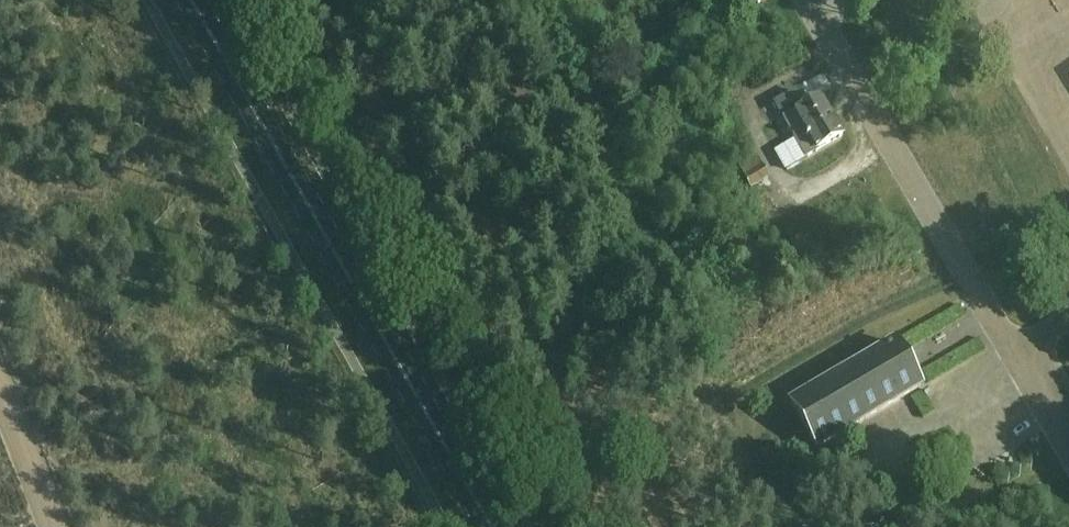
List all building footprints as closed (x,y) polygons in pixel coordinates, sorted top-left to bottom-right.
[(742,9),(758,0),(737,0),(742,9)] [(626,73),(612,81),(618,91),(632,83),(626,73)] [(820,96),(807,104),(784,117),(806,156),(842,135),(820,96)] [(756,183),(768,176),(757,156),(733,169),(742,184),(753,178),(756,183)] [(900,359),(903,358),(894,342),(791,402),(817,447),(920,387),(911,371),(910,372),(900,359)]
